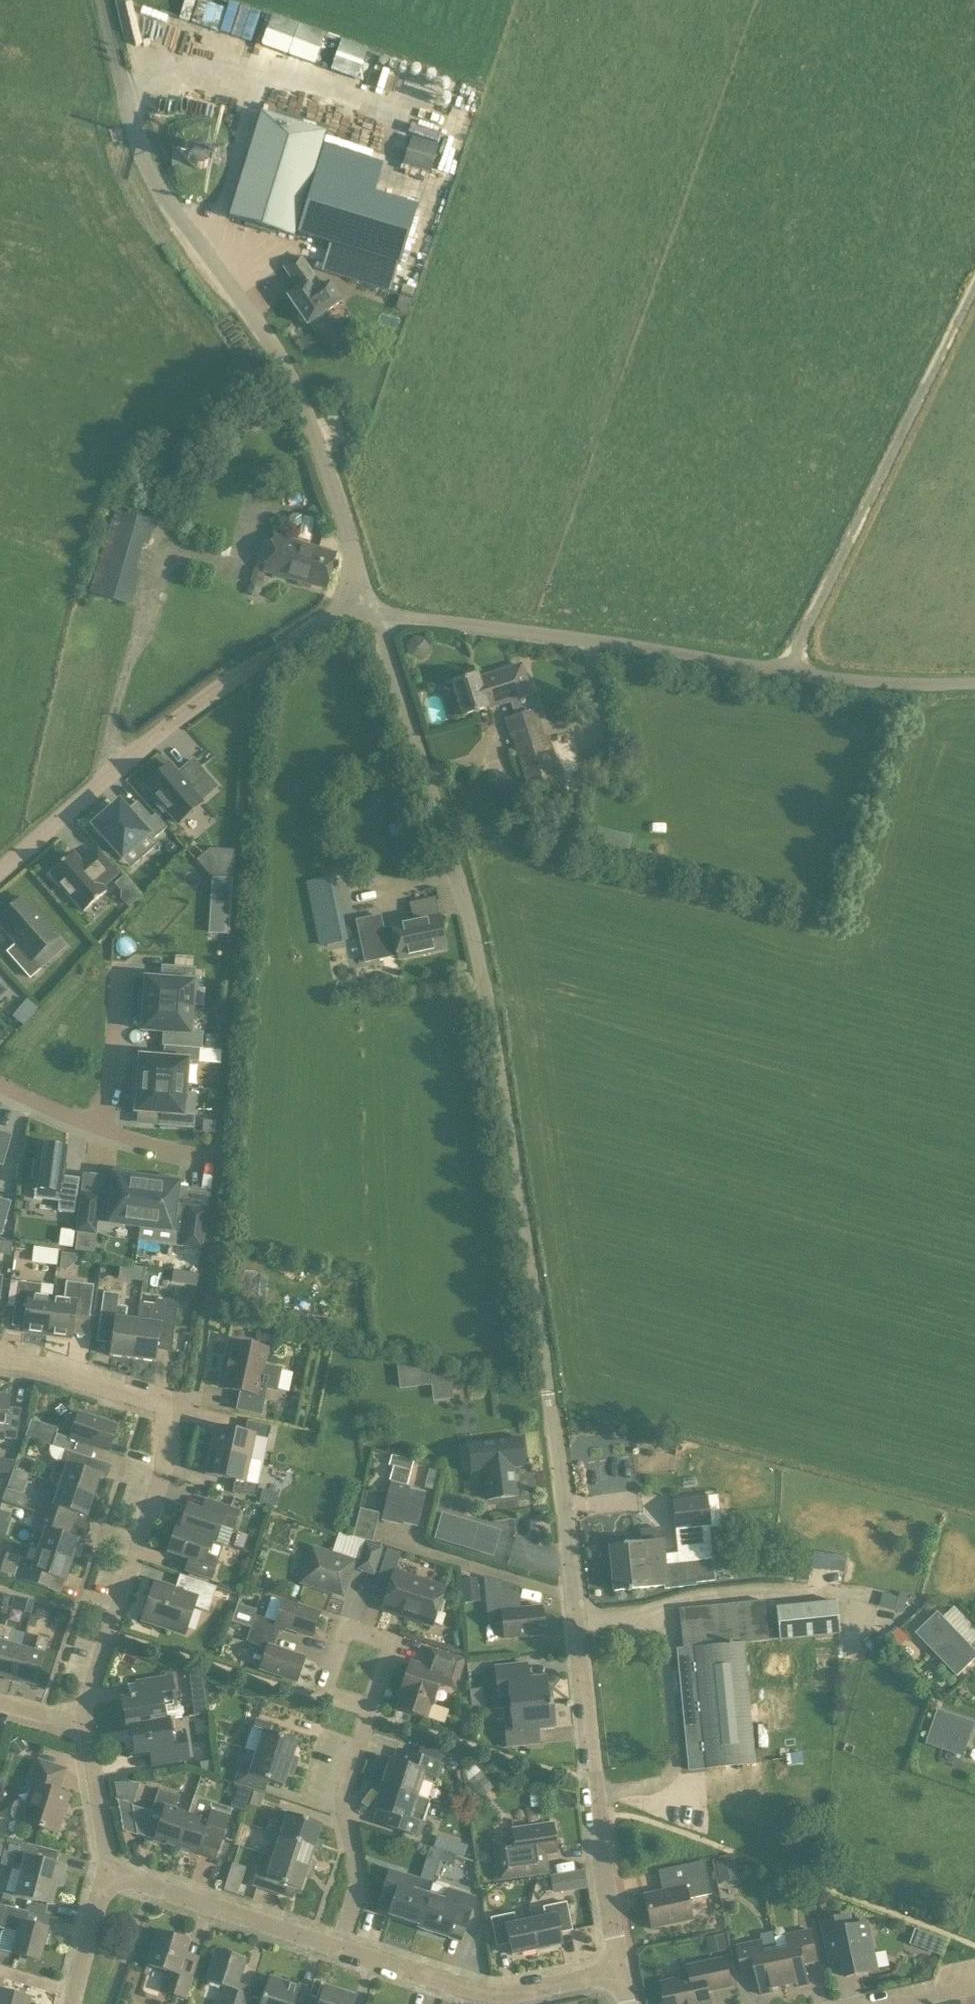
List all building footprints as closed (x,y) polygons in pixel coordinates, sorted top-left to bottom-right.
[(180,21),(257,38),(264,7),(230,0),(184,0),(180,21)] [(265,14),(257,46),(321,62),(329,30),(265,14)] [(331,33),(325,47),(338,53),(344,39),(331,33)] [(362,79),(372,48),(344,39),(334,70),(362,79)] [(238,192),(231,218),(294,236),(305,198),(310,181),(325,133),(261,114),(246,165),(238,192)] [(403,166),(397,189),(421,196),(427,174),(429,175),(437,146),(435,145),(438,137),(416,131),(414,138),(411,137),(401,166),(403,166)] [(201,168),(205,167),(206,167),(209,164),(211,159),(210,153),(208,149),(204,147),(198,146),(193,147),(192,149),(171,147),(171,156),(170,165),(193,166),(196,168),(201,168)] [(315,175),(313,182),(310,181),(305,198),(307,199),(296,235),(399,266),(417,207),(315,175)] [(303,259),(300,256),(282,268),(296,290),(287,297),(307,326),(343,301),(331,285),(324,290),(303,259)] [(154,525),(113,513),(89,595),(130,607),(140,572),(135,570),(142,545),(148,547),(154,525)] [(264,571),(325,589),(335,554),(274,537),(264,571)] [(408,656),(427,658),(429,638),(410,636),(408,656)] [(461,714),(487,706),(488,710),(510,703),(513,714),(505,717),(521,765),(522,768),(532,801),(566,791),(543,722),(538,724),(520,668),(492,677),(493,680),(479,685),(476,673),(450,681),(461,714)] [(195,761),(193,759),(178,772),(170,763),(142,786),(153,798),(150,801),(163,815),(166,812),(177,825),(204,803),(202,801),(218,787),(195,761)] [(115,807),(94,826),(121,857),(146,836),(151,842),(166,828),(155,815),(150,819),(136,803),(126,811),(124,808),(119,813),(115,807)] [(48,875),(82,913),(107,891),(105,888),(119,875),(97,849),(82,863),(73,853),(48,875)] [(206,875),(236,875),(236,849),(206,849),(206,875)] [(211,876),(210,893),(230,894),(231,878),(211,876)] [(327,876),(305,881),(318,945),(341,940),(327,876)] [(128,877),(117,887),(133,906),(144,896),(128,877)] [(16,944),(7,952),(29,978),(39,969),(32,960),(57,938),(23,898),(0,918),(0,926),(16,944)] [(365,959),(398,954),(398,958),(446,951),(442,919),(441,916),(393,923),(394,926),(384,928),(382,914),(358,917),(365,959)] [(144,990),(139,990),(138,1005),(191,1008),(194,968),(175,967),(166,966),(165,980),(145,979),(144,990)] [(26,1025),(40,1008),(28,998),(15,1015),(26,1025)] [(201,1034),(189,1033),(191,1008),(138,1005),(137,1019),(142,1020),(141,1031),(168,1033),(167,1047),(199,1049),(200,1049),(201,1034)] [(205,1061),(221,1063),(225,1036),(209,1034),(205,1061)] [(199,1049),(167,1047),(163,1046),(162,1057),(139,1055),(138,1068),(134,1068),(133,1084),(186,1088),(187,1062),(198,1063),(199,1049)] [(158,1116),(157,1127),(194,1129),(195,1115),(184,1114),(186,1088),(133,1084),(132,1101),(136,1101),(135,1114),(158,1116)] [(2,1165),(10,1135),(0,1132),(0,1164),(2,1165)] [(73,1214),(77,1179),(61,1177),(65,1150),(40,1148),(39,1163),(33,1162),(31,1179),(36,1179),(34,1198),(59,1201),(58,1212),(73,1214)] [(82,1194),(80,1207),(80,1209),(76,1231),(94,1233),(95,1220),(140,1226),(146,1185),(132,1182),(132,1178),(114,1176),(111,1198),(82,1194)] [(199,1247),(204,1212),(172,1208),(176,1185),(159,1182),(159,1186),(146,1185),(140,1226),(185,1232),(183,1245),(199,1247)] [(9,1201),(0,1199),(0,1232),(9,1201)] [(36,1263),(59,1263),(59,1249),(36,1248),(36,1263)] [(173,1282),(199,1285),(201,1273),(175,1270),(173,1282)] [(7,1306),(26,1308),(23,1331),(47,1334),(51,1298),(39,1297),(41,1285),(11,1281),(7,1306)] [(63,1300),(52,1298),(54,1286),(53,1286),(51,1298),(47,1334),(71,1337),(74,1314),(90,1316),(94,1286),(66,1281),(63,1300)] [(137,1320),(125,1318),(126,1308),(117,1307),(119,1294),(104,1292),(99,1324),(113,1326),(110,1355),(132,1358),(137,1320)] [(139,1302),(137,1320),(132,1358),(155,1361),(159,1332),(173,1334),(177,1302),(156,1299),(155,1304),(139,1302)] [(227,1372),(228,1372),(225,1388),(241,1391),(237,1409),(260,1414),(266,1388),(276,1390),(281,1368),(263,1365),(266,1348),(234,1342),(231,1358),(230,1357),(227,1372)] [(424,1372),(397,1366),(400,1389),(426,1386),(424,1372)] [(17,1440),(21,1408),(9,1407),(10,1398),(0,1396),(0,1438),(17,1440)] [(56,1433),(52,1446),(64,1450),(75,1453),(79,1442),(95,1447),(108,1451),(116,1425),(79,1412),(70,1438),(56,1433)] [(31,1420),(25,1437),(35,1440),(40,1423),(31,1420)] [(214,1428),(210,1451),(249,1459),(254,1437),(267,1439),(270,1427),(246,1422),(243,1434),(214,1428)] [(516,1496),(512,1467),(523,1466),(519,1436),(477,1442),(481,1471),(484,1471),(487,1499),(516,1496)] [(56,1470),(63,1473),(59,1485),(93,1496),(100,1474),(87,1470),(91,1458),(75,1453),(64,1450),(61,1461),(59,1460),(56,1470)] [(249,1459),(210,1451),(205,1475),(234,1481),(231,1493),(235,1493),(255,1498),(258,1485),(244,1482),(249,1459)] [(382,1478),(407,1484),(413,1460),(391,1454),(388,1465),(386,1464),(382,1478)] [(23,1505),(30,1473),(13,1469),(6,1502),(23,1505)] [(423,1488),(437,1491),(442,1472),(428,1469),(423,1488)] [(418,1527),(424,1501),(426,1492),(409,1488),(393,1484),(385,1519),(418,1527)] [(59,1485),(56,1496),(43,1492),(37,1513),(90,1531),(89,1518),(86,1516),(93,1496),(59,1485)] [(612,1569),(712,1559),(709,1527),(721,1526),(720,1515),(718,1495),(678,1500),(671,1500),(674,1531),(675,1531),(678,1553),(662,1555),(661,1541),(641,1543),(641,1538),(624,1540),(625,1545),(610,1547),(612,1569)] [(205,1499),(201,1510),(187,1505),(179,1528),(175,1527),(175,1529),(223,1545),(223,1544),(227,1546),(239,1509),(232,1507),(205,1499)] [(360,1508),(354,1536),(374,1540),(380,1512),(360,1508)] [(0,1514),(0,1534),(6,1535),(13,1513),(1,1509),(0,1514)] [(83,1546),(77,1544),(78,1539),(82,1541),(90,1531),(37,1513),(33,1524),(45,1528),(38,1550),(71,1561),(73,1555),(79,1557),(83,1546)] [(435,1538),(470,1548),(477,1524),(442,1514),(435,1538)] [(212,1581),(223,1545),(175,1529),(167,1552),(186,1558),(183,1571),(212,1581)] [(365,1542),(355,1569),(374,1576),(383,1548),(365,1542)] [(353,1561),(312,1548),(302,1581),(342,1594),(353,1561)] [(444,1588),(394,1572),(401,1553),(387,1548),(378,1575),(391,1579),(382,1607),(432,1624),(444,1588)] [(64,1582),(71,1561),(38,1550),(34,1562),(20,1557),(13,1577),(48,1588),(51,1577),(64,1582)] [(848,1569),(848,1554),(816,1553),(816,1569),(848,1569)] [(614,1590),(664,1585),(664,1589),(683,1587),(683,1585),(715,1581),(712,1559),(612,1569),(614,1590)] [(184,1633),(193,1606),(208,1611),(216,1587),(180,1575),(175,1588),(155,1582),(142,1619),(184,1633)] [(504,1638),(544,1634),(541,1606),(510,1609),(508,1583),(483,1576),(488,1624),(502,1622),(504,1638)] [(479,1601),(480,1579),(464,1578),(464,1601),(479,1601)] [(25,1631),(34,1601),(17,1597),(8,1626),(25,1631)] [(255,1614),(250,1629),(276,1637),(280,1626),(311,1636),(319,1613),(283,1600),(276,1622),(255,1614)] [(763,1600),(681,1608),(685,1648),(743,1643),(751,1642),(767,1640),(763,1600)] [(836,1600),(776,1606),(779,1640),(839,1634),(836,1600)] [(974,1657),(974,1651),(938,1612),(916,1633),(934,1651),(957,1675),(974,1657)] [(12,1629),(2,1626),(0,1633),(0,1676),(12,1679),(22,1643),(10,1640),(12,1629)] [(273,1647),(276,1637),(250,1629),(246,1641),(267,1648),(260,1669),(296,1681),(304,1657),(273,1647)] [(38,1648),(22,1643),(12,1679),(36,1686),(49,1639),(41,1637),(38,1648)] [(685,1648),(677,1649),(689,1769),(706,1767),(706,1768),(755,1763),(743,1643),(685,1648)] [(431,1703),(438,1684),(453,1689),(462,1660),(434,1651),(429,1668),(410,1662),(400,1693),(403,1694),(398,1708),(425,1717),(429,1703),(431,1703)] [(509,1694),(510,1707),(551,1703),(550,1691),(546,1691),(545,1677),(519,1679),(517,1664),(495,1666),(498,1695),(509,1694)] [(179,1705),(173,1706),(168,1678),(146,1681),(148,1695),(121,1699),(126,1726),(162,1720),(162,1719),(166,1719),(173,1718),(180,1717),(183,1713),(182,1707),(179,1705)] [(553,1727),(551,1703),(510,1707),(511,1719),(503,1719),(506,1746),(529,1744),(527,1730),(553,1727)] [(963,1756),(974,1724),(939,1712),(931,1736),(928,1744),(963,1756)] [(182,1731),(175,1732),(173,1718),(166,1719),(162,1719),(162,1720),(126,1726),(126,1727),(129,1726),(133,1754),(161,1749),(163,1763),(187,1760),(182,1731)] [(261,1731),(254,1753),(294,1766),(296,1758),(290,1756),(295,1742),(267,1732),(269,1725),(258,1721),(254,1720),(251,1728),(261,1731)] [(285,1771),(291,1773),(294,1766),(254,1753),(250,1765),(240,1762),(233,1783),(261,1793),(265,1781),(280,1786),(285,1771)] [(388,1760),(381,1784),(416,1795),(420,1780),(434,1785),(440,1765),(416,1757),(413,1768),(388,1760)] [(37,1761),(28,1789),(24,1801),(22,1801),(19,1801),(14,1802),(12,1807),(11,1811),(11,1816),(12,1819),(16,1822),(24,1822),(54,1832),(66,1797),(56,1793),(63,1770),(37,1761)] [(467,1782),(480,1799),(494,1788),(480,1771),(467,1782)] [(429,1800),(416,1795),(381,1784),(372,1810),(398,1818),(394,1829),(417,1836),(423,1818),(429,1800)] [(158,1790),(149,1816),(132,1810),(137,1835),(154,1840),(154,1842),(176,1849),(187,1815),(174,1811),(179,1797),(158,1790)] [(253,1791),(248,1805),(258,1808),(263,1794),(253,1791)] [(187,1815),(176,1849),(198,1856),(205,1837),(207,1838),(212,1835),(212,1833),(217,1835),(227,1807),(193,1796),(187,1815)] [(280,1836),(280,1835),(280,1836),(313,1847),(312,1848),(318,1850),(321,1841),(315,1839),(319,1824),(285,1813),(285,1814),(276,1811),(274,1820),(284,1823),(280,1836)] [(242,1824),(238,1836),(250,1840),(254,1828),(242,1824)] [(548,1873),(545,1854),(555,1853),(551,1825),(512,1831),(513,1839),(492,1842),(498,1881),(548,1873)] [(277,1845),(273,1858),(311,1871),(314,1863),(308,1861),(313,1848),(318,1850),(312,1848),(313,1847),(280,1836),(280,1835),(270,1832),(267,1842),(277,1845)] [(63,1867),(30,1858),(34,1846),(7,1839),(0,1865),(0,1866),(20,1871),(14,1895),(48,1904),(53,1886),(58,1887),(63,1867)] [(453,1842),(449,1854),(463,1858),(467,1846),(453,1842)] [(429,1848),(426,1856),(439,1860),(442,1852),(429,1848)] [(721,1882),(740,1877),(735,1857),(716,1862),(721,1882)] [(253,1885),(270,1890),(294,1898),(296,1889),(299,1890),(303,1877),(309,1878),(311,1871),(273,1858),(269,1869),(259,1866),(256,1876),(253,1885)] [(664,1924),(665,1923),(691,1917),(687,1898),(710,1893),(705,1867),(697,1869),(696,1861),(663,1868),(668,1890),(644,1895),(647,1910),(646,1911),(645,1912),(645,1913),(644,1915),(644,1916),(644,1917),(644,1918),(644,1920),(645,1921),(645,1922),(646,1923),(646,1924),(647,1925),(648,1926),(650,1927),(653,1928),(655,1929),(658,1928),(659,1928),(661,1927),(663,1925),(664,1924)] [(234,1862),(224,1890),(239,1895),(248,1867),(234,1862)] [(551,1874),(554,1893),(590,1887),(587,1869),(551,1874)] [(418,1928),(427,1898),(428,1894),(413,1889),(416,1879),(389,1870),(380,1897),(394,1901),(389,1916),(418,1925),(417,1928),(418,1928)] [(444,1903),(427,1898),(418,1928),(448,1938),(454,1921),(466,1925),(474,1898),(448,1889),(444,1903)] [(544,1918),(530,1921),(536,1950),(561,1945),(559,1933),(571,1931),(566,1903),(542,1908),(544,1918)] [(5,1930),(1,1933),(0,1936),(0,1950),(0,1951),(12,1954),(39,1961),(47,1930),(24,1924),(27,1912),(0,1905),(0,1929),(5,1930)] [(510,1956),(536,1950),(530,1921),(515,1924),(513,1914),(490,1919),(496,1946),(508,1944),(510,1956)] [(868,1922),(852,1926),(850,1915),(822,1921),(830,1963),(843,1960),(846,1977),(878,1970),(868,1922)] [(787,1934),(789,1944),(776,1947),(785,1986),(797,1984),(797,1987),(809,1985),(805,1964),(818,1962),(812,1929),(787,1934)] [(921,1931),(917,1943),(945,1953),(949,1940),(921,1931)] [(184,1998),(197,1958),(184,1954),(188,1942),(157,1932),(147,1965),(168,1972),(162,1991),(184,1998)] [(706,1938),(710,1956),(730,1953),(727,1934),(706,1938)] [(743,1978),(757,1975),(761,1995),(773,1992),(772,1989),(785,1986),(776,1947),(764,1950),(762,1940),(736,1945),(743,1978)] [(252,1989),(237,1984),(245,1960),(216,1951),(206,1981),(226,1987),(221,2003),(247,2003),(252,1989)] [(691,1977),(662,1983),(666,2003),(711,2003),(708,1990),(732,1985),(726,1959),(689,1966),(691,1977)] [(261,2003),(293,2003),(299,1987),(270,1977),(261,2003)] [(318,2003),(352,2003),(355,1996),(324,1986),(318,2003)] [(29,1998),(0,1991),(0,2003),(27,2003),(29,1998)]
